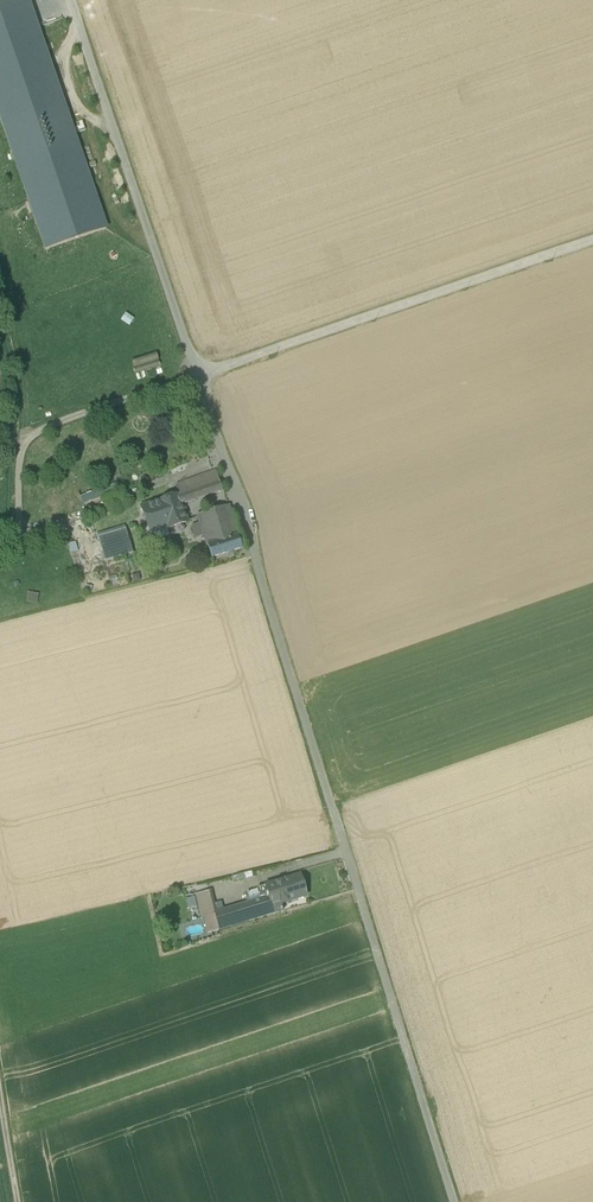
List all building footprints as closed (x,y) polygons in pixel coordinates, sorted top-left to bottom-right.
[(46,250),(105,229),(26,0),(0,0),(0,117),(46,250)] [(155,354),(131,361),(135,378),(159,371),(155,354)] [(34,471),(26,477),(32,484),(40,478),(34,471)] [(186,482),(189,492),(219,481),(216,474),(213,472),(186,482)] [(189,492),(179,495),(177,496),(179,506),(222,492),(219,481),(189,492)] [(189,492),(186,482),(176,485),(179,495),(189,492)] [(108,485),(78,498),(83,507),(112,494),(108,485)] [(119,495),(103,501),(106,510),(122,504),(119,495)] [(177,496),(142,509),(150,535),(185,522),(179,506),(177,496)] [(219,510),(227,508),(225,500),(217,503),(219,510)] [(227,508),(219,510),(198,517),(201,527),(197,529),(201,540),(204,539),(207,548),(238,538),(228,508),(227,508)] [(113,534),(97,539),(104,562),(132,554),(126,533),(114,537),(113,534)] [(210,559),(241,549),(238,538),(207,548),(210,559)] [(27,593),(26,603),(37,604),(38,595),(27,593)] [(265,888),(268,898),(271,907),(280,904),(306,896),(300,876),(265,887),(265,888)] [(268,898),(265,888),(247,894),(249,903),(268,898)] [(201,918),(206,917),(214,915),(214,914),(209,892),(196,895),(201,918)] [(249,903),(232,909),(236,925),(282,911),(280,904),(271,907),(268,898),(249,903)] [(218,931),(236,925),(232,909),(214,914),(214,915),(218,931)] [(206,917),(208,925),(210,933),(218,931),(214,915),(206,917)] [(204,935),(210,933),(208,925),(202,926),(204,935)]
